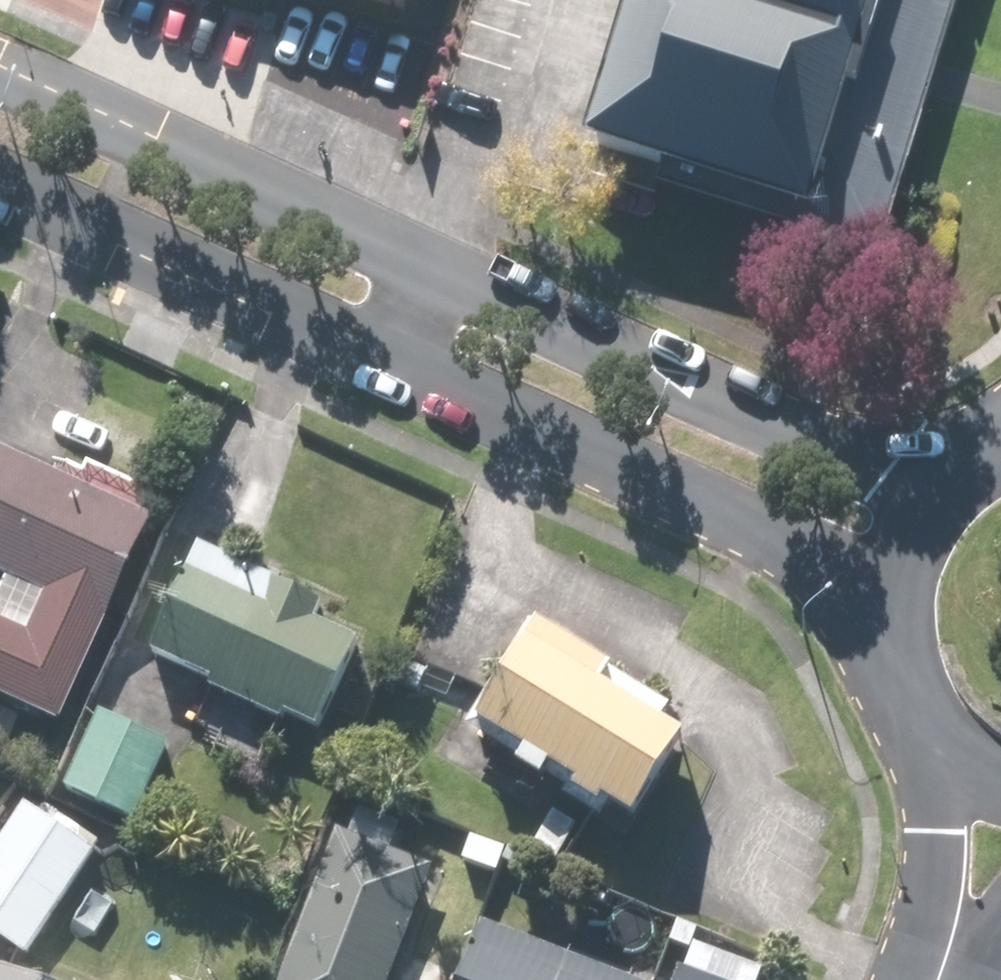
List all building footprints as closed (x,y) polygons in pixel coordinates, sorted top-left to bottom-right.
[(877,247),(951,0),(624,0),(577,157),(877,247)] [(7,580),(0,596),(0,700),(57,727),(113,607),(150,527),(0,458),(0,577),(7,580)] [(317,738),(356,646),(310,627),(318,607),(269,587),(260,606),(181,573),(143,665),(317,738)] [(609,678),(529,628),(466,728),(626,828),(677,747),(597,697),(609,678)] [(169,750),(97,717),(61,793),(133,826),(169,750)] [(24,805),(0,836),(0,938),(24,956),(97,860),(24,805)] [(335,833),(277,979),(388,979),(431,871),(335,833)] [(569,966),(485,936),(469,979),(621,979),(625,967),(576,949),(569,966)] [(673,966),(668,979),(711,979),(673,966)]
